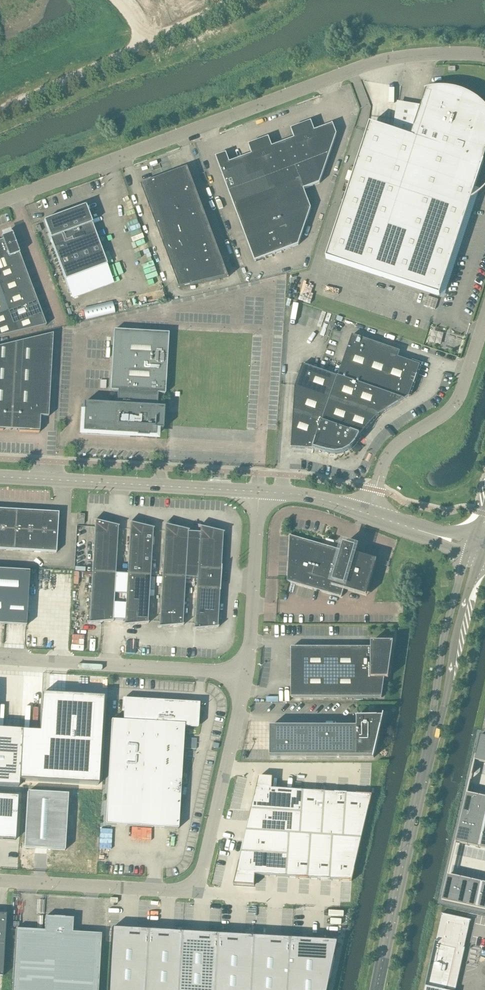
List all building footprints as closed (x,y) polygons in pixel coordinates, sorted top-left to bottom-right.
[(326,258),(440,295),(474,192),(484,161),(484,162),(484,106),(480,102),(476,99),(471,96),(466,93),(461,91),(456,90),(450,89),(445,88),(439,88),(437,88),(434,89),(432,89),(430,90),(427,90),(425,91),(425,92),(426,91),(411,138),(368,131),(326,258)] [(320,176),(323,175),(337,134),(333,124),(315,131),(311,122),(301,125),(320,176)] [(294,138),(283,143),(295,173),(297,173),(300,183),(320,176),(301,125),(291,129),(294,138)] [(295,173),(283,143),(272,147),(269,137),(259,141),(274,181),(295,173)] [(253,189),(268,183),(274,181),(259,141),(249,145),(252,154),(241,159),(253,189)] [(216,157),(231,197),(253,189),(241,159),(230,163),(227,155),(226,153),(216,157)] [(165,176),(168,186),(192,177),(188,168),(165,176)] [(309,203),(304,189),(303,190),(300,183),(297,173),(295,173),(274,181),(268,183),(276,204),(280,214),(309,203)] [(320,176),(300,183),(303,190),(304,189),(320,183),(323,175),(320,176)] [(145,195),(164,188),(168,186),(165,176),(141,185),(145,195)] [(195,187),(192,177),(168,186),(172,196),(195,187)] [(231,197),(239,218),(276,204),(268,183),(253,189),(231,197)] [(145,195),(148,205),(172,196),(168,186),(164,188),(145,195)] [(199,197),(195,187),(172,196),(175,206),(199,197)] [(148,205),(152,214),(175,206),(172,196),(148,205)] [(203,207),(199,197),(175,206),(179,215),(203,207)] [(292,247),(299,245),(311,209),(309,203),(280,214),(284,225),(292,247)] [(239,218),(245,236),(246,239),(256,235),(265,232),(275,228),(284,225),(280,214),(276,204),(239,218)] [(152,214),(156,224),(179,215),(175,206),(152,214)] [(206,216),(203,207),(179,215),(183,225),(206,216)] [(48,234),(65,280),(107,264),(89,218),(88,219),(84,208),(45,222),(49,233),(48,234)] [(156,224),(159,234),(183,225),(179,215),(156,224)] [(210,226),(206,216),(183,225),(186,235),(210,226)] [(159,234),(163,244),(186,235),(183,225),(159,234)] [(283,251),(292,247),(284,225),(275,228),(283,251)] [(213,236),(210,226),(186,235),(190,245),(213,236)] [(274,254),(283,251),(275,228),(265,232),(274,254)] [(264,258),(274,254),(265,232),(256,235),(264,258)] [(0,241),(0,261),(3,270),(22,263),(13,236),(12,236),(11,234),(1,237),(2,240),(0,241)] [(163,244),(164,246),(167,253),(190,245),(186,235),(163,244)] [(264,258),(256,235),(246,239),(255,261),(264,258)] [(217,246),(213,236),(190,245),(194,254),(217,246)] [(167,253),(170,263),(194,254),(190,245),(167,253)] [(221,255),(217,246),(194,254),(197,264),(221,255)] [(170,263),(174,273),(197,264),(194,254),(170,263)] [(224,265),(221,255),(197,264),(201,274),(224,265)] [(22,263),(3,270),(0,271),(0,286),(27,275),(22,263)] [(174,273),(180,288),(204,283),(201,274),(197,264),(174,273)] [(224,265),(201,274),(204,283),(229,277),(226,271),(224,265)] [(27,275),(0,286),(0,290),(4,299),(32,288),(27,275)] [(37,301),(32,288),(4,299),(8,312),(37,301)] [(8,312),(4,299),(0,300),(0,315),(8,312)] [(42,314),(37,301),(8,312),(13,325),(42,314)] [(0,315),(0,337),(16,333),(13,325),(8,312),(0,315)] [(42,314),(13,325),(16,333),(46,326),(42,314)] [(84,411),(83,418),(81,418),(80,435),(129,438),(130,435),(136,436),(136,437),(148,438),(148,436),(155,437),(155,430),(162,430),(164,408),(157,408),(157,394),(165,394),(168,334),(114,330),(110,391),(117,391),(116,405),(83,403),(83,411),(84,411)] [(11,430),(19,430),(19,431),(39,433),(40,422),(40,416),(48,417),(53,334),(15,343),(11,430)] [(338,376),(404,399),(409,396),(409,397),(420,365),(398,357),(400,351),(352,335),(338,376)] [(11,430),(15,343),(0,347),(0,430),(3,431),(3,429),(11,430)] [(338,376),(303,364),(295,387),(330,399),(338,376)] [(378,416),(404,399),(338,376),(330,399),(378,416)] [(295,387),(293,412),(322,422),(330,399),(295,387)] [(360,435),(378,416),(330,399),(322,422),(336,427),(360,435)] [(313,449),(322,422),(293,412),(291,448),(313,449)] [(322,422),(313,449),(322,452),(327,453),(336,427),(322,422)] [(360,435),(336,427),(327,453),(336,454),(344,453),(351,449),(356,443),(360,435)] [(16,510),(15,510),(2,510),(1,530),(15,530),(16,510)] [(30,511),(16,510),(15,530),(29,531),(30,511)] [(44,512),(30,511),(29,531),(43,532),(44,512)] [(43,532),(57,533),(58,513),(44,512),(43,532)] [(95,522),(92,573),(115,574),(118,527),(119,527),(94,521),(94,522),(95,522)] [(127,575),(150,576),(153,529),(154,529),(129,523),(129,524),(130,524),(127,575)] [(165,526),(162,577),(185,578),(187,532),(188,531),(189,531),(164,525),(164,526),(165,526)] [(187,532),(185,578),(197,578),(197,569),(220,570),(223,533),(224,533),(199,527),(199,528),(200,528),(199,533),(187,532)] [(14,550),(15,530),(1,530),(0,544),(0,550),(14,550)] [(14,550),(28,551),(29,531),(15,530),(14,550)] [(28,551),(42,552),(43,532),(29,531),(28,551)] [(57,533),(43,532),(42,552),(56,553),(57,533)] [(342,550),(339,549),(339,548),(338,547),(337,547),(337,546),(336,547),(335,547),(334,548),(290,535),(287,581),(342,597),(344,589),(367,596),(377,561),(354,554),(356,548),(342,544),(343,545),(342,550)] [(219,590),(220,570),(197,569),(197,578),(196,589),(219,590)] [(4,625),(26,626),(29,572),(0,570),(0,625),(4,625)] [(112,621),(115,574),(92,573),(89,623),(88,623),(88,624),(113,621),(113,620),(112,621)] [(127,575),(124,625),(123,625),(123,626),(148,623),(148,622),(147,623),(150,576),(127,575)] [(182,625),(185,578),(162,577),(159,627),(158,627),(158,628),(183,625),(182,625)] [(217,627),(219,590),(196,589),(194,629),(193,629),(193,630),(218,627),(217,627)] [(394,642),(371,642),(371,648),(291,647),(291,697),(382,698),(385,678),(388,678),(394,642)] [(18,786),(18,780),(98,785),(101,736),(103,698),(41,695),(39,732),(21,731),(0,730),(0,785),(18,786)] [(111,720),(105,825),(178,829),(183,740),(184,726),(196,727),(198,727),(199,703),(197,703),(124,699),(122,699),(122,711),(124,711),(123,721),(111,720)] [(374,757),(384,715),(384,714),(383,717),(357,717),(357,727),(270,726),(270,756),(373,757),(374,757)] [(476,753),(484,755),(484,726),(481,726),(476,753)] [(258,777),(251,809),(301,812),(303,790),(292,790),(285,790),(285,789),(271,788),(271,782),(271,778),(258,777)] [(469,789),(464,815),(476,818),(482,791),(469,789)] [(301,812),(300,834),(311,834),(322,835),(324,792),(319,791),(313,791),(312,791),(312,792),(305,791),(305,790),(303,790),(301,812)] [(476,818),(484,820),(484,792),(482,791),(476,818)] [(324,792),(322,835),(332,836),(343,836),(346,793),(340,792),(340,793),(335,792),(333,792),(333,793),(326,792),(324,792)] [(346,793),(343,836),(361,837),(371,795),(371,794),(365,794),(356,794),(356,793),(355,793),(355,794),(348,794),(348,793),(346,793)] [(15,840),(17,797),(0,796),(0,839),(15,840)] [(247,828),(246,831),(289,833),(300,834),(301,812),(251,809),(249,820),(248,822),(249,822),(247,829),(247,828)] [(464,815),(459,841),(471,844),(476,818),(464,815)] [(471,844),(482,846),(484,831),(484,820),(476,818),(471,844)] [(243,847),(241,852),(288,855),(289,833),(246,831),(246,832),(245,839),(244,839),(244,841),(244,842),(243,847)] [(288,855),(287,877),(289,877),(289,876),(296,876),(296,877),(308,878),(311,834),(300,834),(289,833),(288,855)] [(311,834),(308,878),(310,878),(310,877),(317,878),(330,879),(332,836),(322,835),(311,834)] [(332,836),(330,879),(332,879),(332,878),(339,879),(339,880),(341,880),(352,880),(361,837),(343,836),(332,836)] [(241,852),(234,884),(254,885),(255,881),(255,875),(269,875),(276,875),(276,876),(287,877),(288,855),(241,852)] [(452,877),(446,905),(459,907),(465,880),(452,877)] [(465,880),(459,907),(470,910),(475,883),(465,880)] [(470,910),(481,912),(484,891),(484,885),(475,883),(470,910)] [(425,987),(439,989),(456,989),(460,970),(465,948),(463,947),(465,934),(467,935),(468,934),(466,933),(466,929),(469,930),(469,929),(467,928),(468,922),(470,922),(471,922),(471,920),(441,913),(441,916),(443,916),(438,942),(436,941),(435,941),(425,987)] [(101,934),(72,932),(73,918),(45,917),(44,931),(15,929),(12,989),(98,989),(101,934)] [(108,989),(328,989),(336,944),(337,941),(335,941),(335,944),(291,942),(255,939),(233,938),(219,937),(183,935),(147,933),(113,931),(113,928),(111,928),(108,989)]
